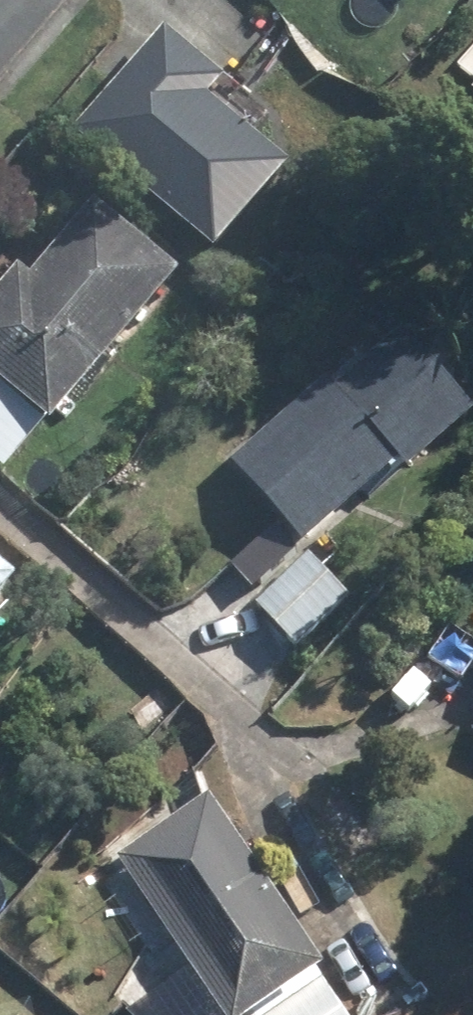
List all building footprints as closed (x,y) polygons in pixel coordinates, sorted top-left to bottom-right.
[(87,133),(236,260),(309,174),(223,100),(239,81),(176,28),(87,133)] [(65,428),(195,279),(107,203),(42,278),(27,266),(0,298),(0,372),(65,428)] [(320,552),(419,466),(428,477),(472,438),(472,399),(417,334),(350,392),(339,380),(243,463),(320,552)] [(37,587),(0,554),(0,631),(37,587)] [(268,607),(308,651),(363,600),(322,556),(268,607)] [(335,984),(345,977),(220,797),(128,861),(214,985),(170,1014),(356,1014),(335,984)]
